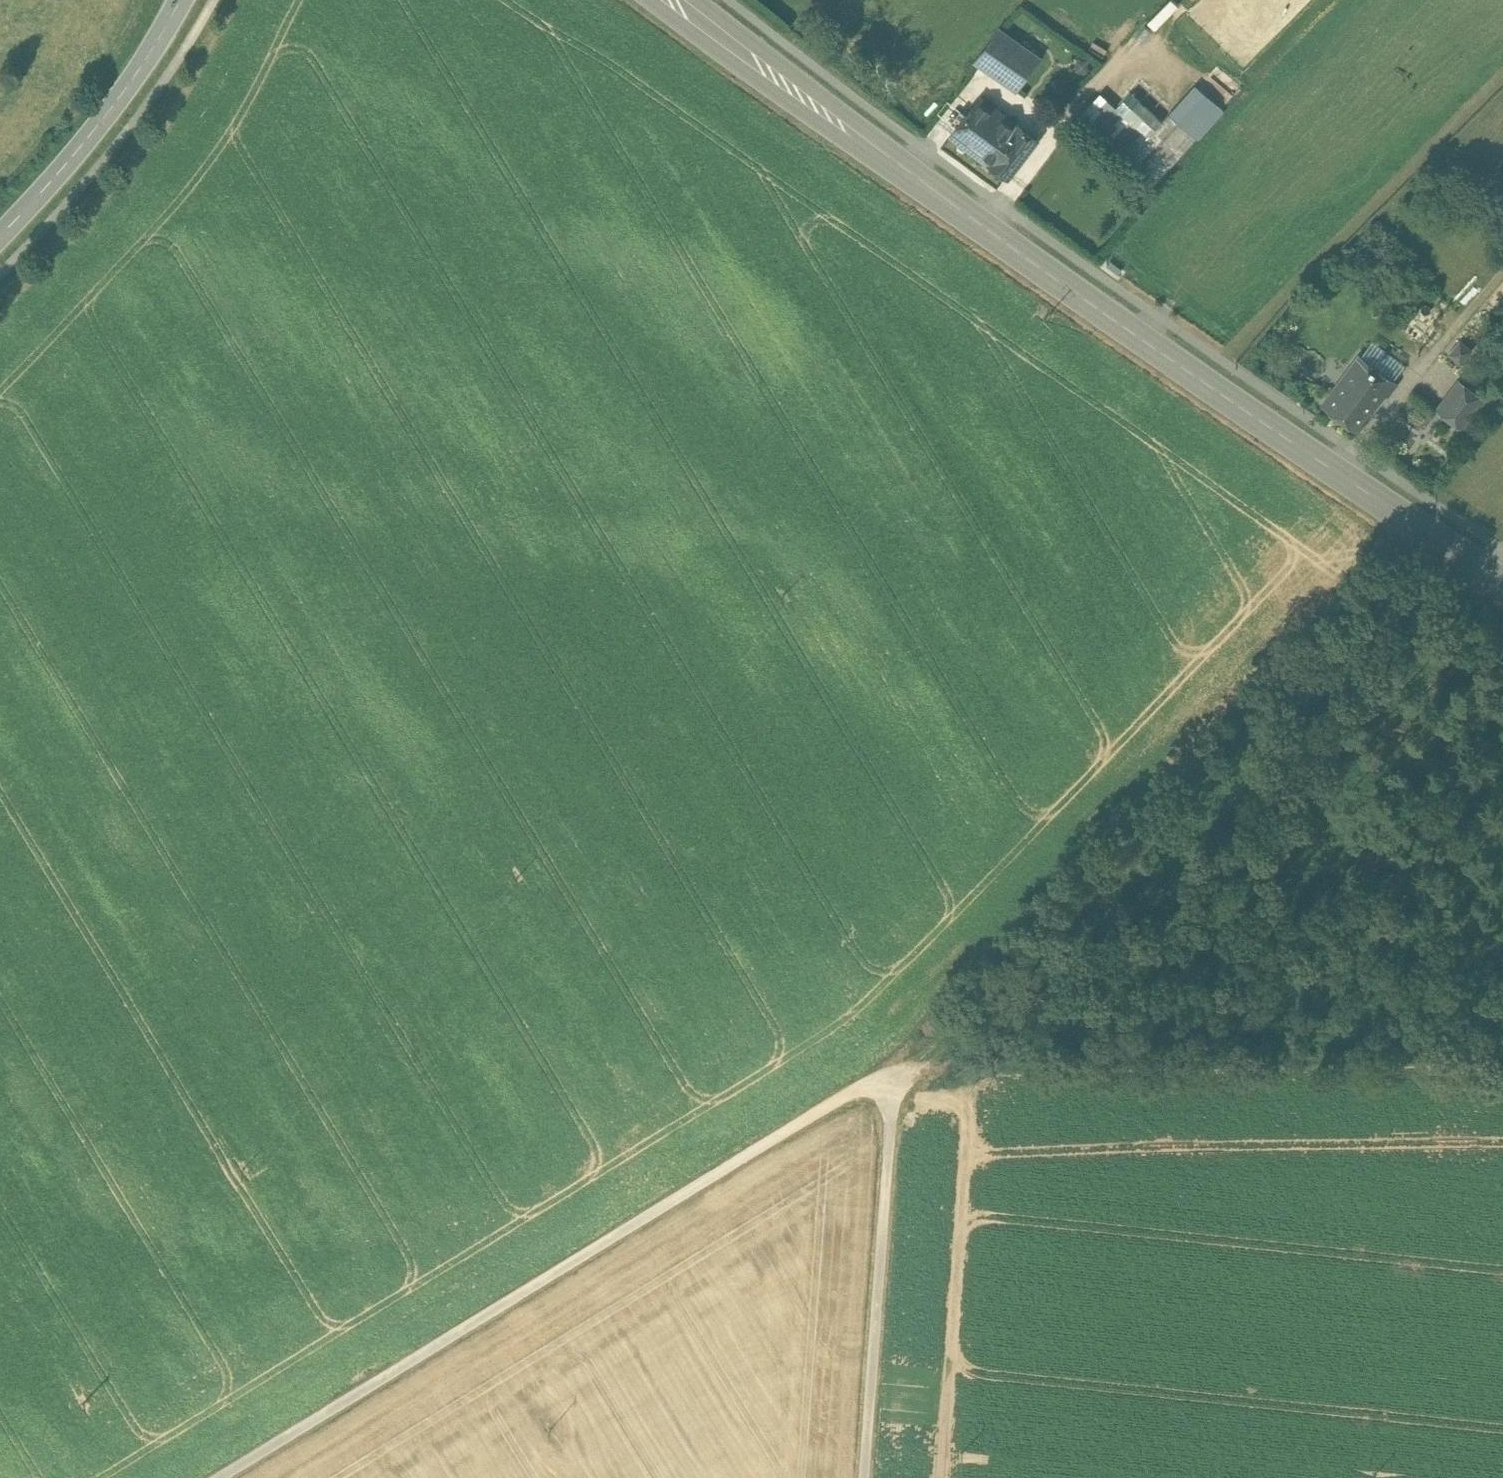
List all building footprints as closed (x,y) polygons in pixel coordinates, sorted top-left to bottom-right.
[(1003,42),(983,64),(1000,75),(1012,59),(1017,52),(1003,42)] [(1029,71),(1012,59),(1000,75),(1016,87),(1029,71)] [(1171,108),(1198,137),(1227,110),(1199,81),(1171,108)] [(1036,138),(980,98),(952,134),(1007,175),(1036,138)] [(1170,116),(1127,164),(1146,179),(1189,132),(1170,116)] [(1434,324),(1418,311),(1402,330),(1418,342),(1434,324)] [(1462,336),(1449,352),(1463,363),(1475,347),(1462,336)] [(1360,355),(1323,404),(1358,430),(1395,381),(1360,355)] [(1467,427),(1490,394),(1460,374),(1437,406),(1467,427)]
